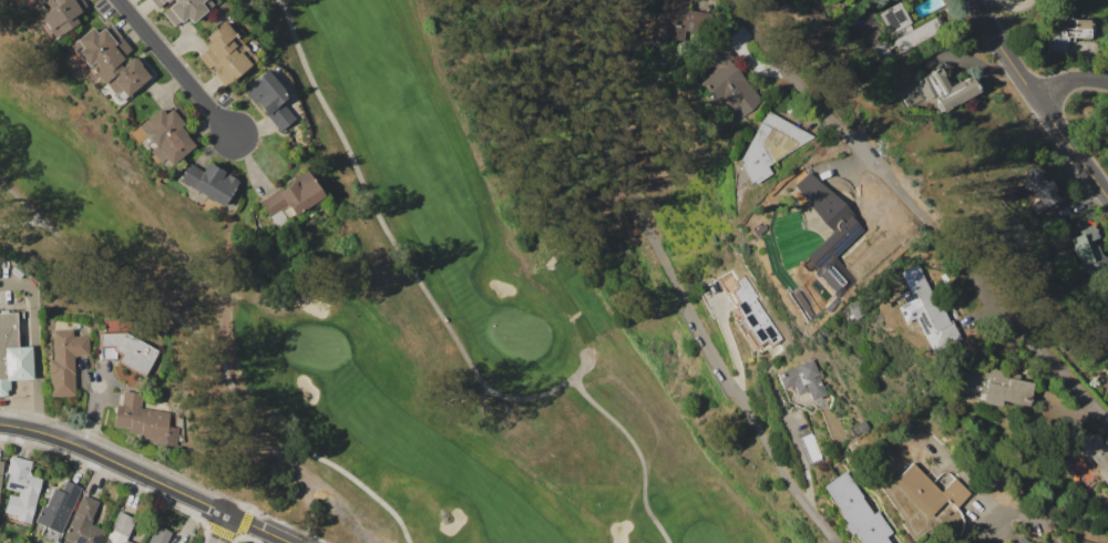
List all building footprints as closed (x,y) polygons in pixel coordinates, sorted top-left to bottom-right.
[(43,14),(34,0),(82,0),(86,7),(80,11),(73,16),(78,23),(54,38),(41,16),(43,14)] [(174,2),(172,0),(208,0),(212,4),(206,9),(207,10),(192,23),(187,18),(181,23),(179,21),(174,27),(162,13),(174,2)] [(660,12),(662,0),(689,0),(688,10),(710,13),(707,34),(685,30),(683,41),(664,38),(660,54),(649,53),(656,11),(660,12)] [(941,29),(900,53),(895,45),(889,50),(891,53),(876,62),(868,48),(890,34),(878,14),(897,2),(910,22),(909,23),(912,30),(933,18),(941,29)] [(1048,18),(1074,19),(1087,20),(1087,23),(1090,23),(1090,29),(1092,29),(1092,37),(1088,35),(1088,39),(1073,38),(1073,42),(1066,42),(1065,58),(1047,58),(1047,41),(1045,41),(1045,31),(1047,31),(1048,18)] [(197,55),(206,49),(205,48),(209,43),(205,38),(224,21),(226,23),(227,22),(233,29),(232,30),(250,53),(252,52),(256,58),(256,61),(249,66),(250,68),(237,79),(236,78),(224,88),(212,73),(214,71),(212,66),(208,69),(197,55)] [(70,45),(91,28),(96,33),(103,28),(104,29),(110,24),(132,50),(122,58),(124,59),(121,62),(123,64),(131,58),(132,59),(135,54),(152,74),(134,90),(135,92),(131,95),(127,98),(126,96),(121,101),(105,82),(103,84),(98,78),(91,83),(81,71),(88,65),(70,45)] [(718,39),(735,58),(730,62),(762,100),(739,120),(722,100),(719,102),(716,100),(712,99),(709,95),(707,92),(704,90),(701,85),(700,82),(698,79),(710,68),(699,55),(718,39)] [(897,91),(926,74),(930,72),(929,71),(932,70),(933,70),(938,66),(943,75),(943,76),(946,82),(954,83),(960,80),(961,81),(970,76),(971,79),(974,78),(979,89),(977,90),(979,93),(943,114),(933,96),(925,102),(923,99),(907,107),(897,91)] [(242,90),(265,70),(288,96),(280,102),(295,119),(279,131),(257,104),(256,105),(242,90)] [(127,133),(144,119),(145,120),(158,109),(164,115),(172,109),(172,110),(177,104),(187,116),(182,122),(184,124),(183,125),(197,143),(171,165),(155,145),(145,154),(127,133)] [(766,111),(812,135),(810,140),(768,166),(774,176),(753,188),(738,163),(766,111)] [(178,180),(188,163),(202,171),(207,163),(208,164),(209,162),(214,165),(213,166),(218,170),(219,168),(224,171),(224,170),(230,173),(228,175),(237,181),(223,206),(214,201),(213,202),(205,197),(206,196),(189,186),(189,187),(181,182),(181,181),(178,180)] [(1028,205),(1037,199),(1033,191),(1022,186),(1022,180),(1027,166),(1039,171),(1040,173),(1048,177),(1050,178),(1065,197),(1056,204),(1056,205),(1047,212),(1044,207),(1038,211),(1038,212),(1035,214),(1028,205)] [(259,202),(280,187),(281,189),(289,184),(288,182),(306,170),(324,196),(316,202),(318,205),(309,212),(306,207),(277,227),(259,202)] [(806,256),(832,232),(822,224),(791,185),(807,171),(844,204),(856,219),(855,222),(863,230),(834,257),(843,268),(845,266),(856,278),(835,296),(818,276),(814,279),(810,275),(815,270),(812,266),(807,270),(800,264),(808,258),(806,256)] [(1105,257),(1107,259),(1107,272),(1106,276),(1086,264),(1081,266),(1069,238),(1080,234),(1078,229),(1091,224),(1105,257)] [(916,264),(930,290),(941,285),(957,318),(951,321),(960,339),(938,350),(936,346),(930,349),(914,318),(904,324),(895,307),(903,304),(899,294),(907,288),(900,273),(916,264)] [(742,275),(758,297),(756,298),(783,339),(778,342),(783,349),(772,357),(768,349),(761,354),(758,347),(755,349),(745,334),(742,335),(730,318),(736,314),(732,309),(735,308),(725,294),(727,293),(719,281),(731,273),(736,279),(742,275)] [(830,301),(835,296),(840,301),(834,307),(830,301)] [(843,303),(855,297),(863,315),(852,319),(851,318),(850,318),(849,316),(850,315),(843,303)] [(0,313),(0,310),(8,310),(8,313),(17,313),(18,347),(30,347),(30,350),(31,350),(32,377),(30,377),(30,379),(10,380),(10,390),(7,390),(7,395),(3,395),(3,396),(0,396),(0,313)] [(1105,311),(1107,314),(1107,349),(1087,332),(1105,311)] [(48,360),(51,360),(50,339),(53,338),(53,330),(73,329),(73,336),(89,335),(90,356),(74,356),(75,396),(49,397),(48,360)] [(98,332),(127,331),(162,350),(146,378),(116,362),(121,355),(115,354),(116,359),(101,359),(101,348),(99,348),(98,332)] [(811,358),(818,373),(825,393),(810,400),(807,391),(796,396),(791,385),(780,389),(774,373),(811,358)] [(970,400),(972,391),(965,389),(966,383),(955,381),(957,370),(975,373),(977,366),(1019,375),(1018,379),(1034,382),(1028,406),(1002,400),(1001,407),(983,402),(983,400),(978,399),(977,401),(970,400)] [(112,426),(116,403),(121,404),(123,390),(142,393),(140,408),(170,413),(167,427),(179,428),(176,447),(152,443),(153,440),(140,438),(141,436),(127,433),(129,429),(112,426)] [(849,429),(863,420),(869,429),(861,433),(860,432),(852,437),(849,429)] [(1106,450),(1107,453),(1107,487),(1102,480),(1094,488),(1091,485),(1084,492),(1060,465),(1068,459),(1070,454),(1076,452),(1078,451),(1071,443),(1088,429),(1091,434),(1096,433),(1104,443),(1104,445),(1106,448),(1106,450)] [(794,437),(811,430),(823,460),(807,467),(794,437)] [(11,455),(31,461),(29,471),(32,477),(42,480),(38,495),(37,503),(35,503),(31,520),(3,512),(9,494),(18,496),(20,492),(4,488),(9,473),(7,472),(11,455)] [(892,481),(911,462),(925,477),(932,470),(937,477),(940,474),(943,473),(945,472),(947,472),(950,473),(971,494),(956,509),(951,503),(952,501),(948,498),(929,518),(892,481)] [(885,537),(889,542),(859,542),(852,533),(848,536),(841,526),(845,523),(838,511),(839,510),(833,502),(831,502),(830,501),(829,499),(829,496),(822,486),(847,470),(859,488),(856,488),(863,496),(862,498),(873,513),(876,511),(892,533),(885,537)] [(81,486),(61,533),(35,521),(43,505),(45,506),(54,488),(61,491),(66,480),(81,486)] [(105,531),(100,542),(73,542),(63,539),(83,495),(99,502),(92,515),(94,516),(90,524),(105,531)] [(126,540),(135,542),(105,542),(120,511),(136,519),(126,540)] [(172,533),(168,542),(148,542),(155,525),(172,533)]
